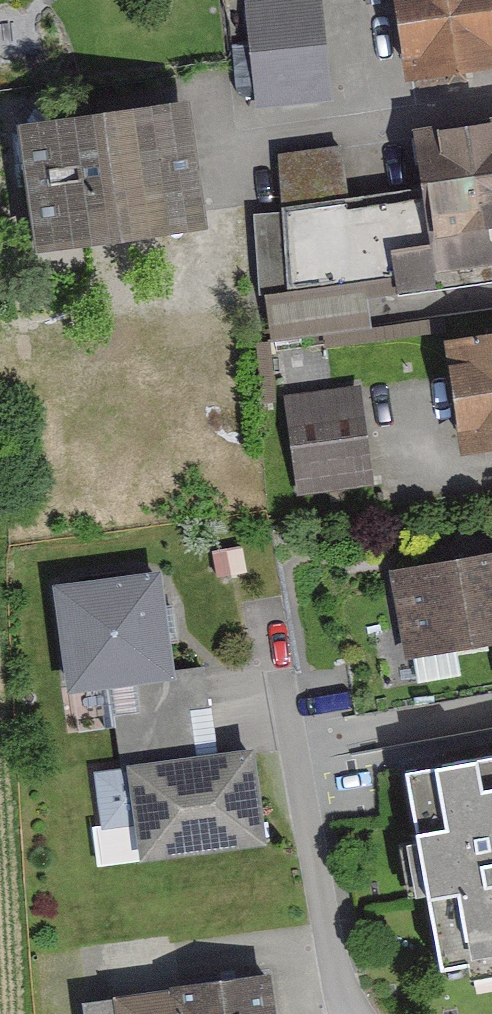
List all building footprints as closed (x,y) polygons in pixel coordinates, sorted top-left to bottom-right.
[(246,5),(254,110),(333,104),(325,0),(309,0),(246,5)] [(402,89),(491,77),(491,0),(390,0),(402,89)] [(186,112),(18,135),(35,263),(203,241),(186,112)] [(413,140),(421,195),(350,205),(342,150),(277,159),(283,217),(286,255),(356,245),(362,289),(365,308),(491,289),(491,128),(413,140)] [(283,217),(254,219),(262,303),(267,302),(290,299),(286,255),(283,217)] [(362,289),(356,245),(286,255),(290,299),(362,289)] [(365,308),(362,289),(290,299),(267,302),(273,342),(368,329),(365,308)] [(447,351),(462,468),(491,465),(491,345),(447,351)] [(363,389),(285,400),(298,495),(376,486),(363,389)] [(386,564),(402,658),(491,643),(491,546),(386,564)] [(164,566),(55,581),(71,692),(179,677),(164,566)] [(249,733),(120,753),(138,864),(267,844),(249,733)] [(405,766),(444,965),(491,956),(491,749),(405,766)] [(110,993),(112,1013),(277,1013),(271,972),(110,993)]
